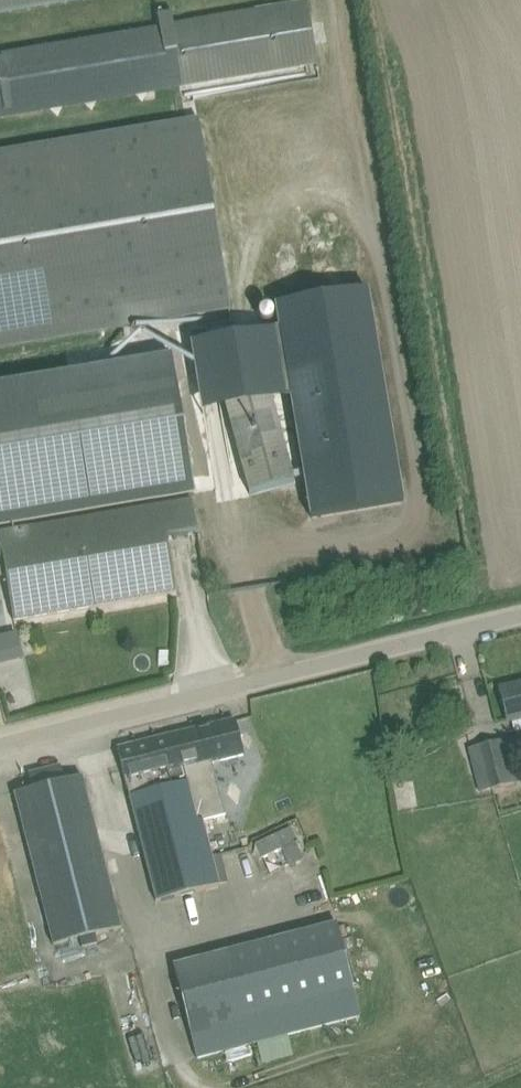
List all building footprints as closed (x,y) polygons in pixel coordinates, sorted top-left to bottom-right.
[(72,0),(0,0),(0,12),(72,0)] [(318,63),(308,5),(0,57),(0,117),(318,63)] [(231,308),(200,124),(0,157),(0,347),(231,308)] [(279,318),(281,331),(290,386),(292,399),(312,518),(404,503),(368,292),(277,308),(279,318)] [(279,318),(196,332),(207,401),(290,386),(281,331),(279,318)] [(191,494),(170,364),(0,392),(0,526),(191,494)] [(295,482),(270,391),(225,403),(250,495),(295,482)] [(173,582),(166,541),(196,535),(190,501),(25,530),(0,534),(0,535),(7,576),(13,614),(14,621),(175,595),(173,582)] [(501,689),(509,724),(520,721),(520,684),(501,689)] [(204,822),(227,816),(213,763),(244,756),(235,720),(150,742),(149,741),(147,742),(148,743),(121,750),(121,748),(118,749),(123,767),(159,902),(220,886),(204,822)] [(500,743),(480,748),(490,791),(510,786),(500,743)] [(96,936),(122,929),(83,777),(16,794),(55,946),(81,939),(83,948),(98,944),(96,936)] [(257,844),(264,859),(282,851),(289,865),(303,858),(296,844),(290,829),(257,844)] [(174,966),(198,1060),(362,1017),(338,924),(174,966)]
